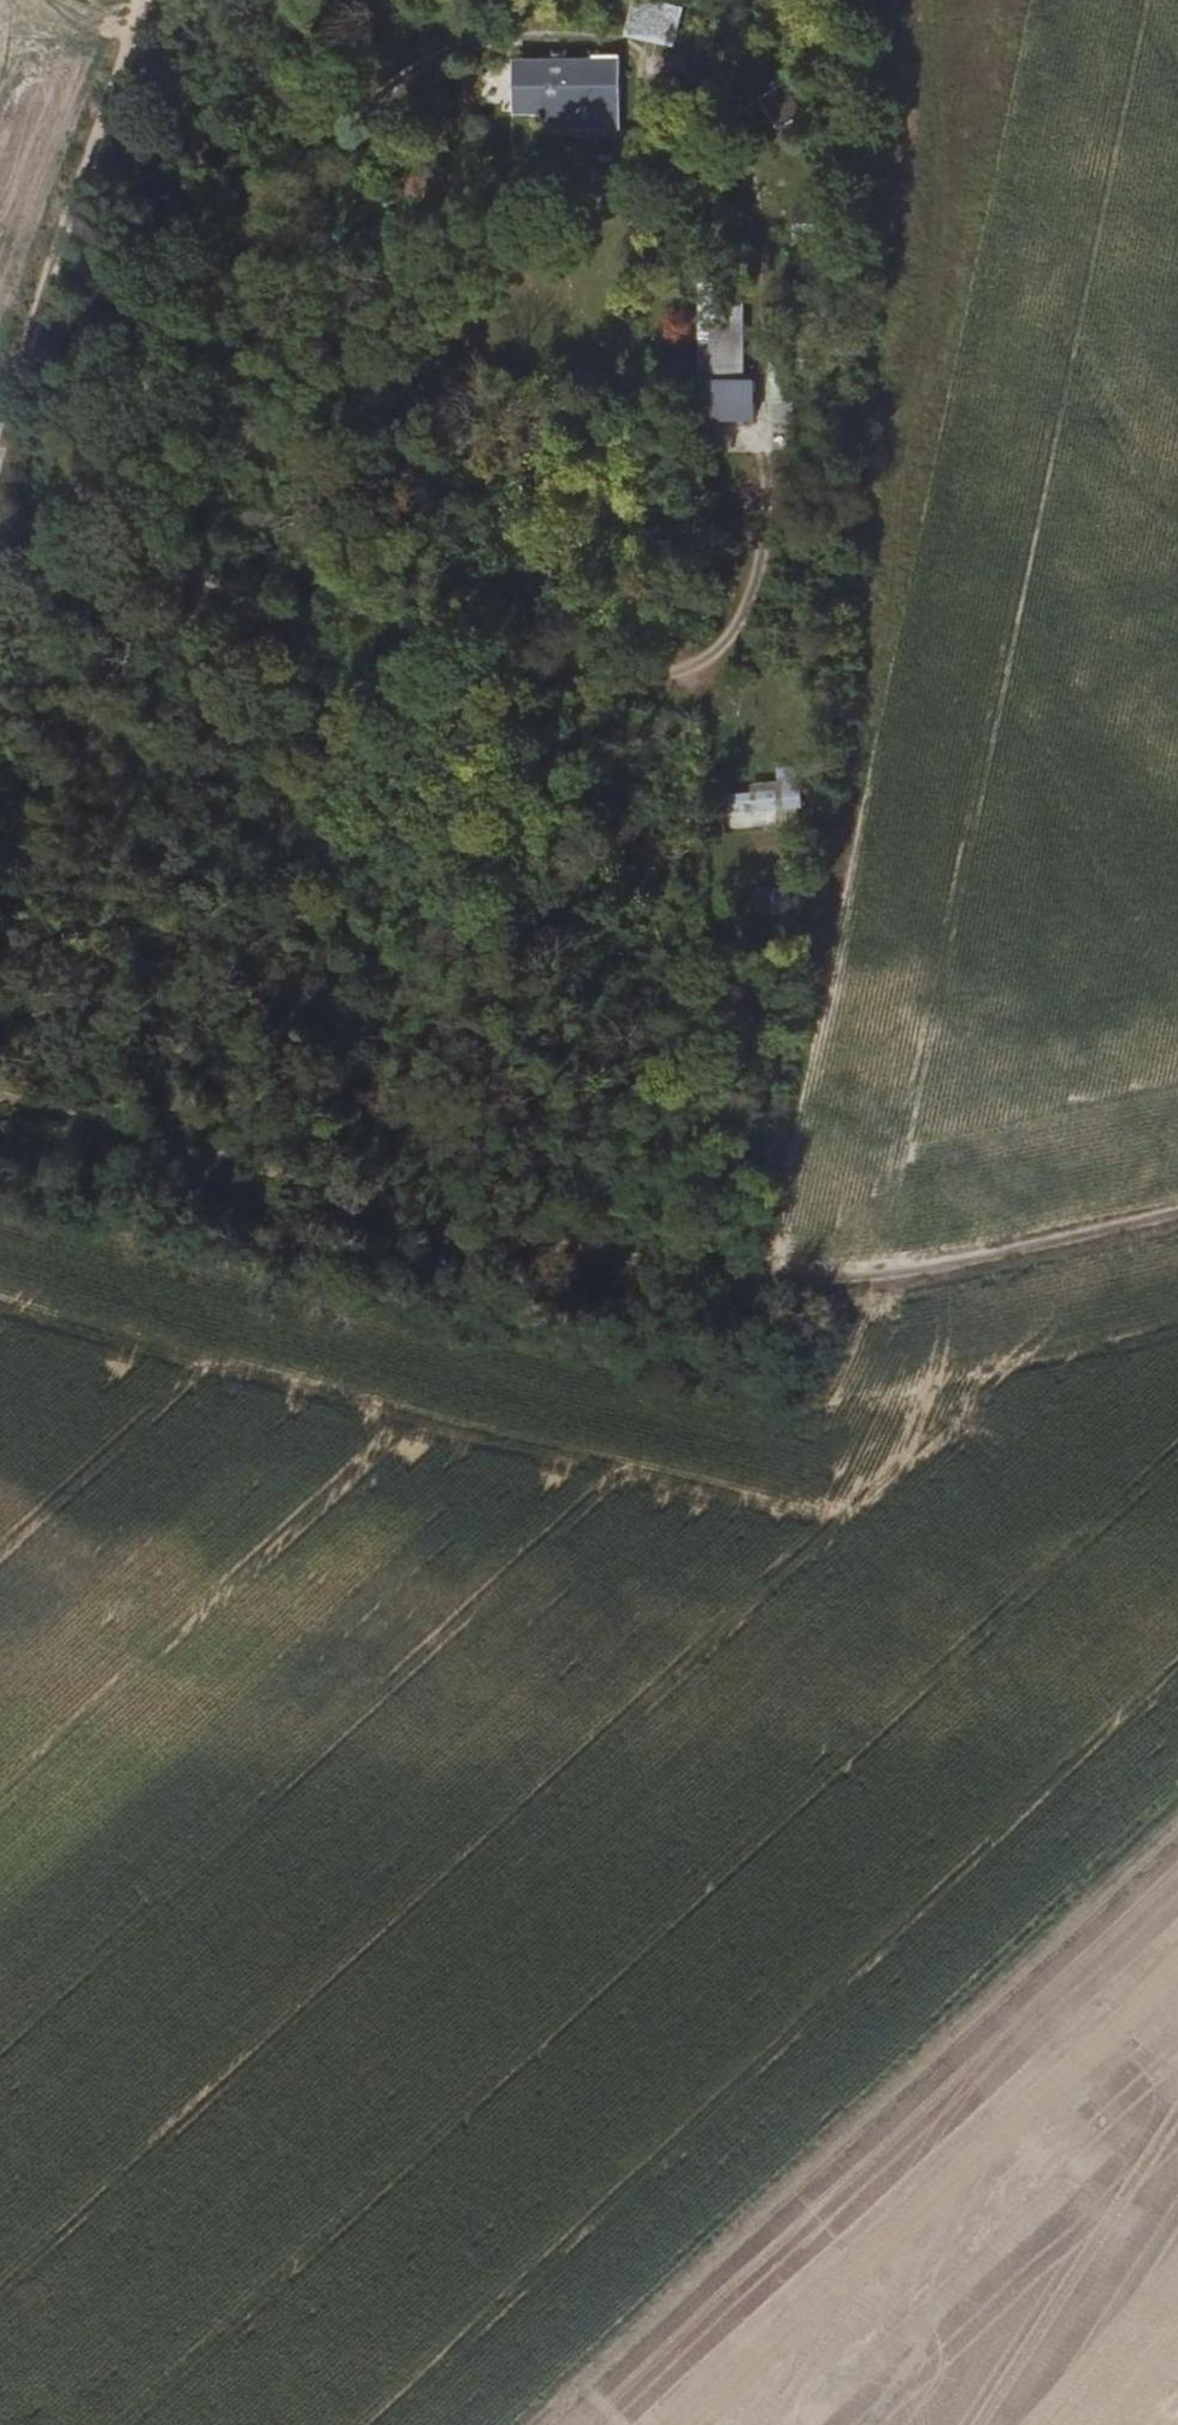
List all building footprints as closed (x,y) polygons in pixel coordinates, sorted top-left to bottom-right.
[(588,67),(515,55),(507,105),(530,109),(532,118),(572,125),(577,114),(606,118),(616,61),(589,57),(588,67)] [(666,307),(656,385),(698,390),(707,312),(666,307)]
